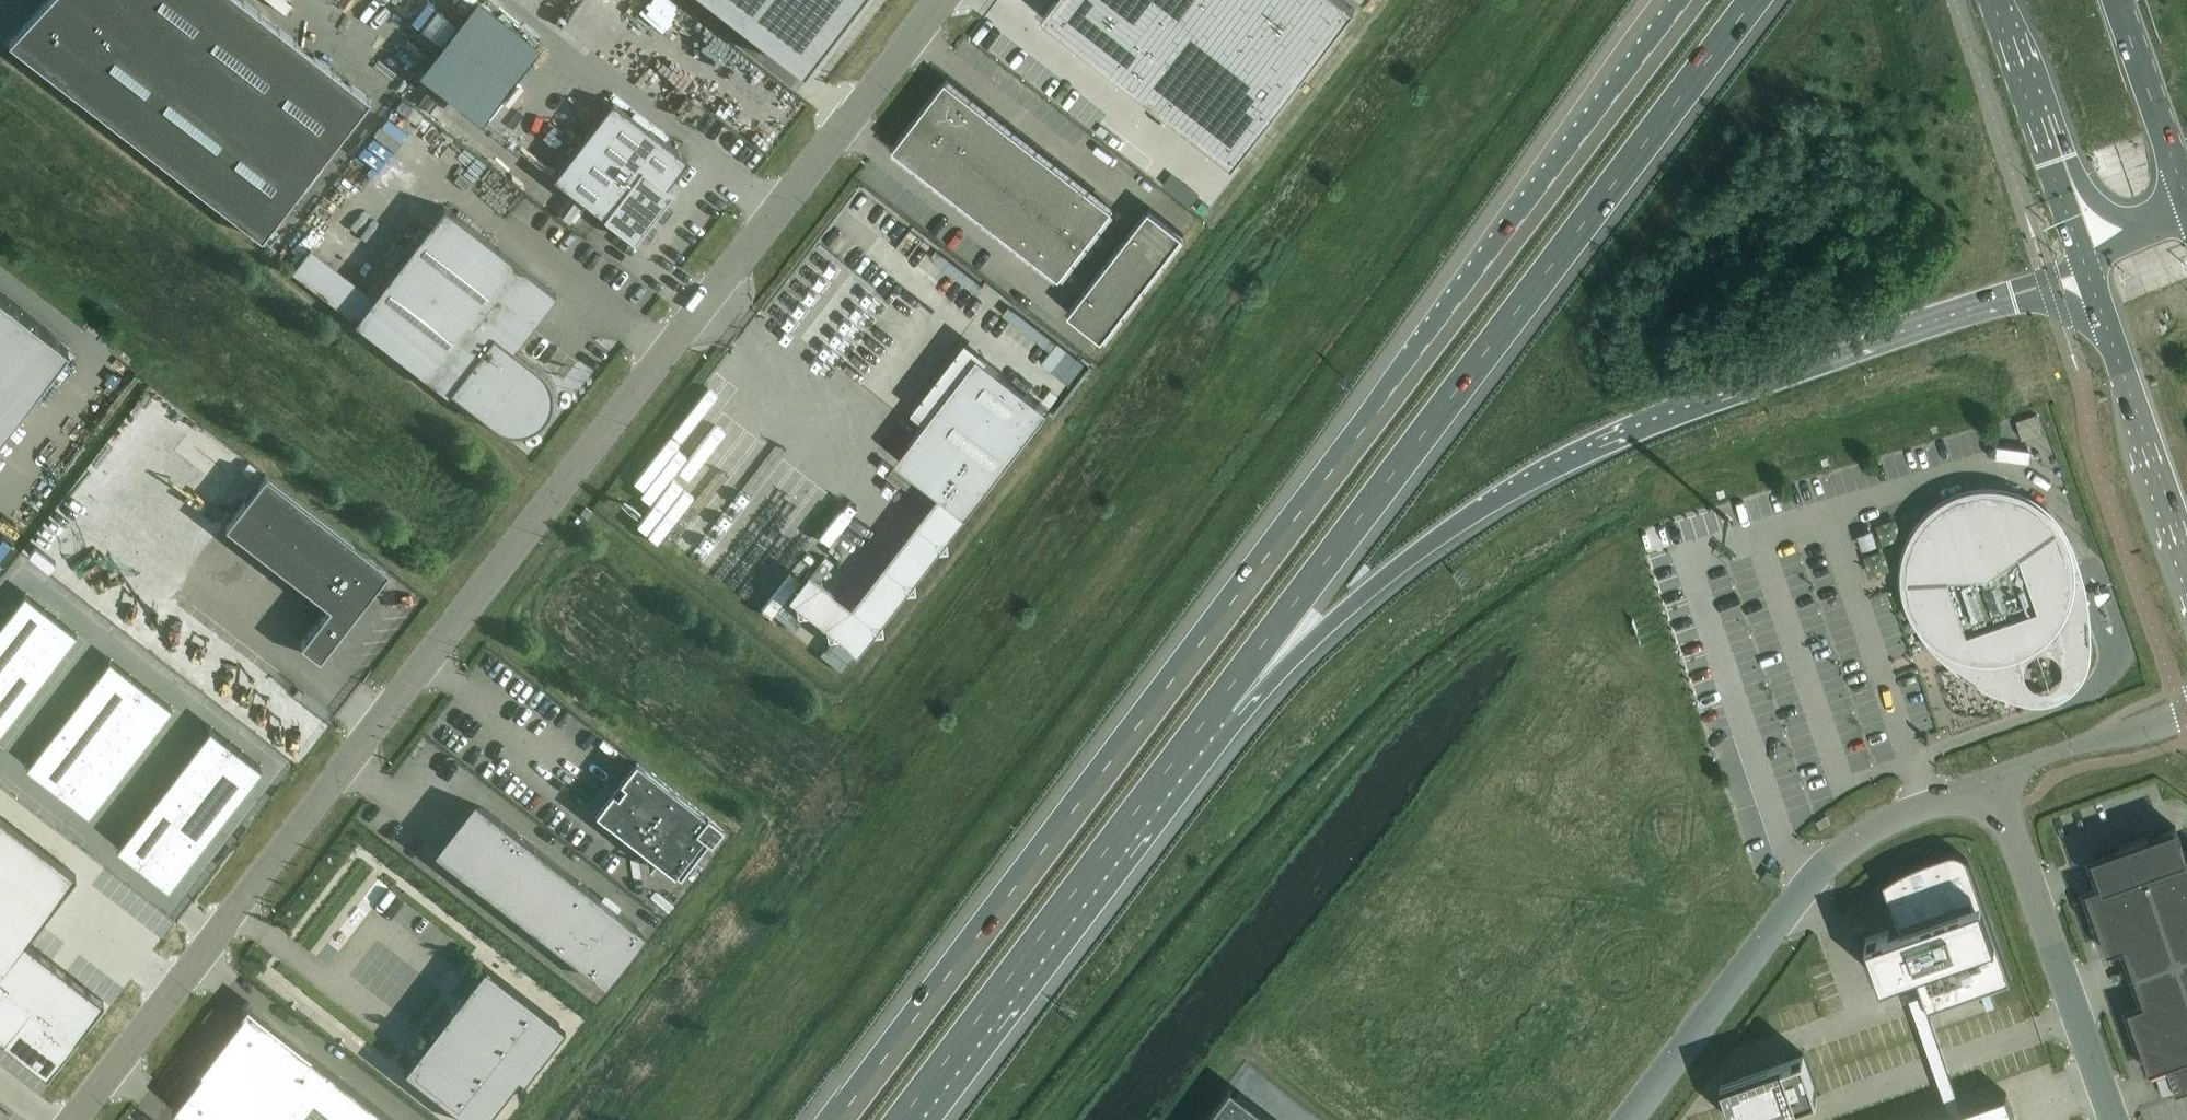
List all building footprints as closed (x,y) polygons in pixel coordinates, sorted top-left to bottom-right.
[(11,42),(263,238),(371,98),(244,0),(49,0),(11,42)] [(802,67),(854,0),(716,0),(802,67)] [(1292,0),(1067,0),(1052,18),(1231,157),(1327,28),(1292,0)] [(487,137),(541,58),(474,12),(420,91),(487,137)] [(382,80),(391,89),(405,74),(396,66),(382,80)] [(987,110),(966,94),(945,78),(918,112),(939,129),(960,145),(987,110)] [(688,158),(614,100),(554,178),(636,240),(668,199),(661,194),(688,158)] [(985,164),(1012,129),(987,110),(960,145),(985,164)] [(960,145),(939,129),(918,112),(893,145),(935,178),(960,145)] [(1009,183),(1036,148),(1012,129),(985,164),(1009,183)] [(387,155),(404,166),(411,157),(394,145),(387,155)] [(959,197),(985,164),(960,145),(935,178),(959,197)] [(1026,196),(1053,161),(1036,148),(1009,183),(1026,196)] [(1044,210),(1071,175),(1053,161),(1026,196),(1044,210)] [(983,216),(1009,183),(985,164),(959,197),(983,216)] [(1061,223),(1088,188),(1071,175),(1044,210),(1061,223)] [(1001,229),(1026,196),(1009,183),(983,216),(1001,229)] [(1061,223),(1086,242),(1113,207),(1088,188),(1061,223)] [(1018,242),(1044,210),(1026,196),(1001,229),(1018,242)] [(551,381),(549,377),(547,373),(543,370),(540,366),(515,347),(558,292),(445,205),(356,320),(449,392),(452,389),(496,423),(501,426),(507,429),(513,430),(519,430),(525,430),(531,428),(534,426),(537,425),(540,423),(543,420),(546,416),(549,413),(550,409),(552,404),(553,400),(554,395),(553,390),(552,386),(551,381)] [(1128,233),(1163,260),(1183,233),(1149,207),(1128,233)] [(1035,256),(1061,223),(1044,210),(1018,242),(1035,256)] [(1060,275),(1086,242),(1061,223),(1035,256),(1060,275)] [(1143,286),(1163,260),(1128,233),(1108,259),(1143,286)] [(1123,312),(1143,286),(1108,259),(1088,285),(1123,312)] [(1117,319),(1123,312),(1088,285),(1067,312),(1102,339),(1117,319)] [(67,346),(0,294),(0,433),(67,346)] [(900,461),(966,509),(1045,402),(979,353),(900,461)] [(2035,413),(2015,419),(2021,437),(2041,431),(2035,413)] [(356,603),(382,569),(353,546),(355,543),(270,476),(267,473),(227,525),(331,606),(302,643),(321,658),(323,655),(361,606),(356,603)] [(1923,627),(1933,636),(1944,644),(1956,650),(1969,655),(1982,656),(1996,656),(2009,654),(2022,649),(2034,642),(2047,631),(2058,618),(2065,603),(2070,587),(2071,570),(2068,554),(2063,538),(2054,523),(2043,511),(2029,501),(2014,494),(2014,492),(2004,489),(2003,491),(1995,490),(1987,490),(1978,490),(1970,492),(1965,493),(1965,491),(1939,500),(1941,504),(1929,513),(1920,524),(1912,537),(1907,550),(1904,563),(1904,577),(1906,590),(1909,603),(1915,616),(1923,627)] [(1869,542),(1853,546),(1858,562),(1873,557),(1869,542)] [(0,627),(0,735),(78,635),(25,594),(0,627)] [(109,659),(25,766),(88,814),(171,707),(109,659)] [(209,726),(116,846),(168,886),(261,766),(209,726)] [(1849,748),(1852,757),(1870,751),(1867,741),(1849,748)] [(642,764),(602,816),(656,859),(651,866),(652,867),(658,860),(682,879),(723,826),(642,764)] [(626,952),(640,934),(634,930),(638,925),(485,806),(481,811),(476,807),(462,825),(467,829),(462,836),(456,832),(443,850),(448,854),(444,858),(598,977),(601,973),(606,977),(620,959),(615,955),(621,948),(626,952)] [(2186,854),(2175,825),(2091,854),(2101,884),(2085,890),(2106,951),(2123,945),(2143,1002),(2127,1008),(2149,1070),(2165,1064),(2176,1094),(2186,1090),(2186,854)] [(47,1016),(84,973),(21,921),(56,868),(0,829),(0,980),(47,1016)] [(1947,851),(1922,860),(1902,869),(1882,881),(1898,925),(1864,937),(1879,979),(1913,967),(1927,1008),(2010,979),(1969,862),(1965,857),(1960,853),(1954,851),(1947,851)] [(406,1069),(471,1119),(487,1119),(562,1023),(487,965),(481,972),(486,977),(465,1003),(461,1000),(453,1011),(457,1014),(438,1038),(433,1034),(406,1069)] [(45,1073),(73,1038),(0,981),(0,1038),(45,1073)] [(151,1102),(176,1119),(389,1119),(266,1029),(228,1081),(189,1053),(151,1102)] [(1785,1073),(1777,1075),(1787,1104),(1817,1093),(1802,1052),(1781,1060),(1785,1073)] [(2004,1092),(1925,1119),(2014,1119),(2004,1092)] [(1237,1093),(1216,1119),(1273,1119),(1237,1093)] [(1804,1109),(1792,1113),(1794,1119),(1807,1119),(1804,1109)]
